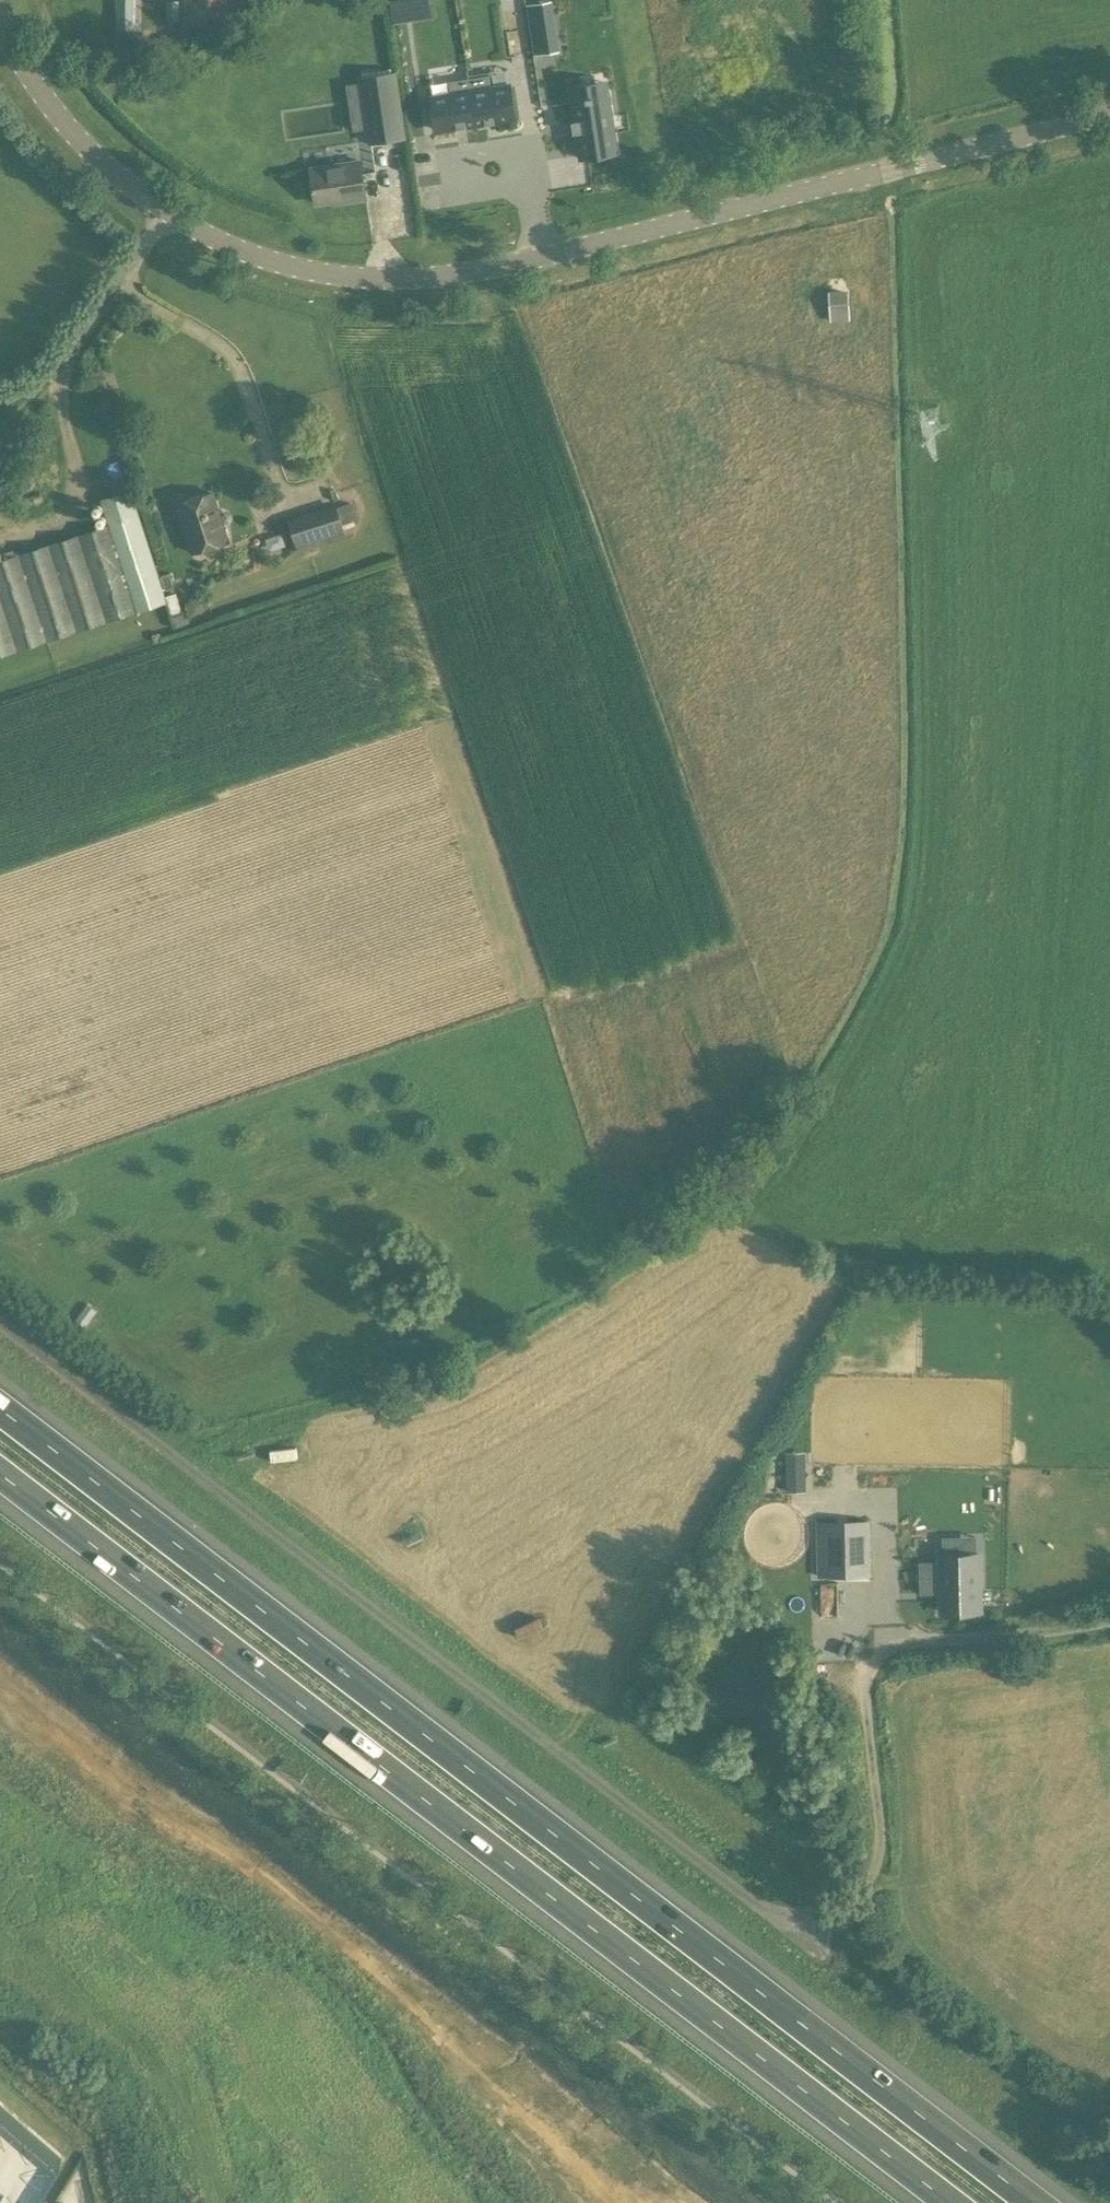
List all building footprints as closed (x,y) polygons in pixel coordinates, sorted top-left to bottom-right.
[(116,29),(135,29),(135,0),(116,0),(116,29)] [(393,23),(413,20),(410,0),(389,0),(393,23)] [(554,25),(532,29),(535,53),(558,49),(554,25)] [(528,26),(504,29),(509,59),(533,55),(528,26)] [(371,76),(362,77),(372,141),(403,137),(393,73),(381,75),(371,76)] [(488,76),(469,79),(476,127),(518,120),(512,80),(489,83),(488,76)] [(450,89),(428,93),(434,133),(476,127),(469,79),(449,82),(450,89)] [(576,123),(571,124),(573,136),(578,135),(581,157),(616,151),(607,95),(594,97),(594,93),(584,94),(585,99),(572,101),(576,123)] [(365,197),(360,161),(310,168),(314,202),(340,199),(341,200),(365,197)] [(830,320),(850,319),(849,289),(829,290),(830,320)] [(166,601),(131,491),(101,501),(109,525),(0,560),(0,654),(166,601)] [(226,541),(212,493),(178,504),(192,551),(226,541)] [(288,519),(299,552),(347,537),(343,524),(356,520),(350,503),(337,507),(336,504),(288,519)] [(187,609),(170,614),(174,627),(191,623),(187,609)] [(873,1571),(872,1523),(818,1524),(819,1572),(873,1571)] [(940,1567),(918,1567),(918,1594),(936,1593),(936,1591),(940,1591),(940,1593),(941,1612),(978,1611),(976,1554),(974,1554),(941,1555),(939,1555),(939,1561),(940,1567)] [(56,2167),(60,2161),(0,2109),(0,2202),(35,2202),(56,2167)]
